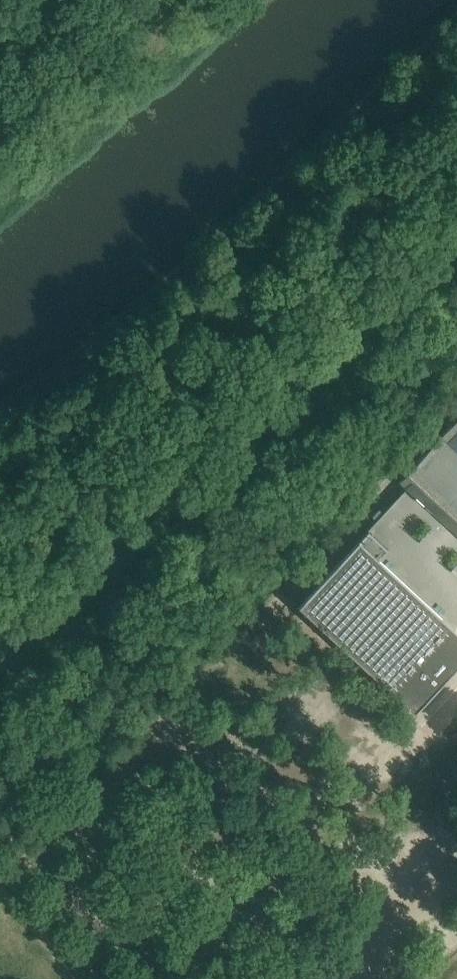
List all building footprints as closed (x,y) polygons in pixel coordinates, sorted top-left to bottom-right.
[(399,481),(456,534),(456,418),(399,481)] [(298,606),(414,714),(452,673),(456,668),(456,667),(456,580),(384,512),(364,534),(298,606)]
